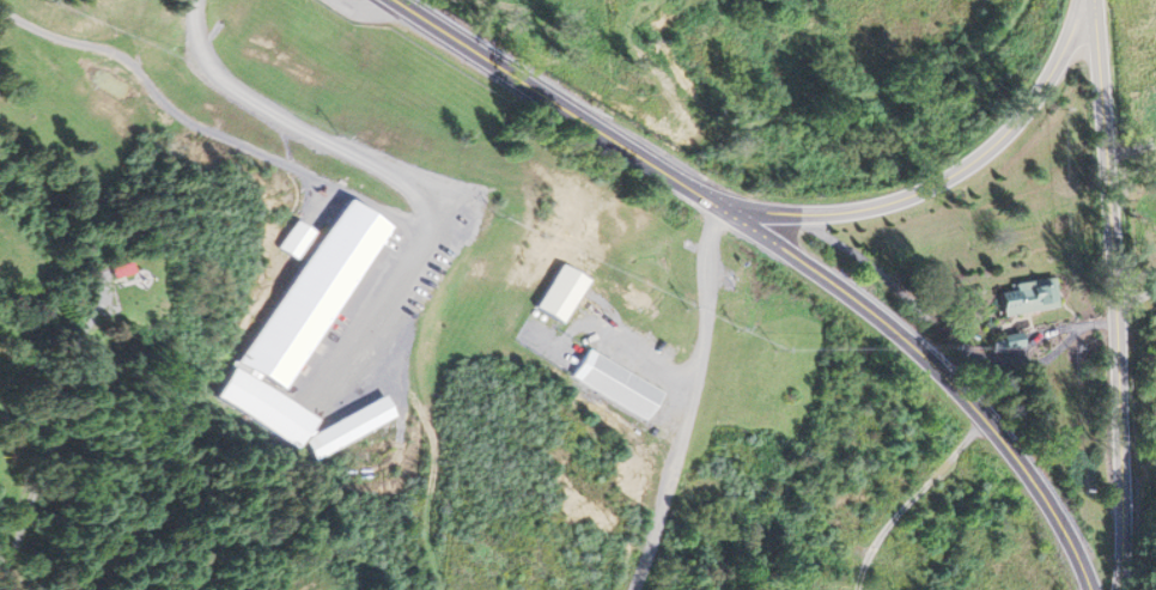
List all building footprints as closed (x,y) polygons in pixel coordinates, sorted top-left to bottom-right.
[(339,199),(218,401),(296,448),(313,419),(278,398),(382,225),(339,199)] [(583,281),(555,266),(531,309),(559,325),(583,281)] [(117,275),(138,270),(140,281),(120,286),(117,275)] [(1053,280),(996,288),(1000,317),(1057,309),(1053,280)] [(661,393),(585,351),(570,379),(645,421),(661,393)] [(304,439),(316,460),(391,418),(379,396),(304,439)]
